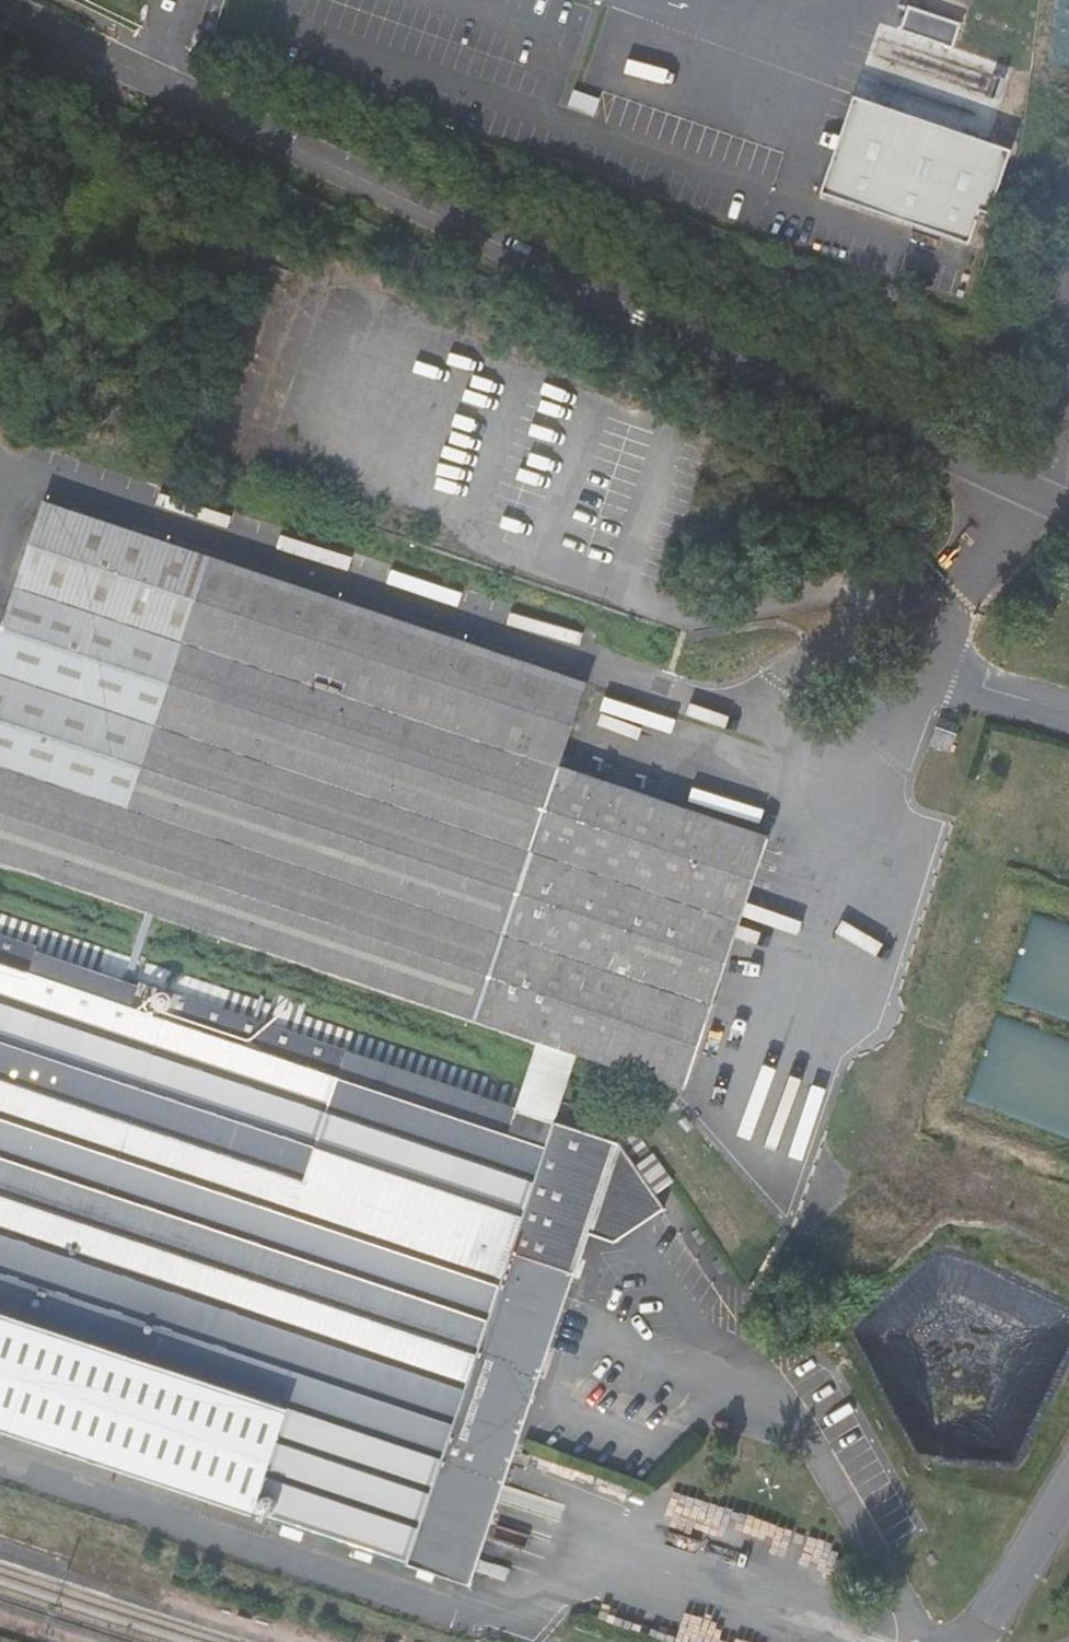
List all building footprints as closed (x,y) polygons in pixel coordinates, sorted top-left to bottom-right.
[(224,8),(227,0),(205,0),(205,1),(224,8)] [(908,7),(904,31),(957,41),(961,18),(908,7)] [(593,116),(601,102),(574,88),(567,102),(593,116)] [(819,190),(974,245),(1009,146),(854,91),(819,190)] [(91,518),(42,501),(0,618),(0,856),(686,1091),(773,842),(562,770),(591,686),(185,552),(91,518)] [(0,907),(0,1427),(466,1585),(627,1109),(613,1101),(0,907)] [(655,1153),(638,1163),(648,1178),(664,1168),(655,1153)]
